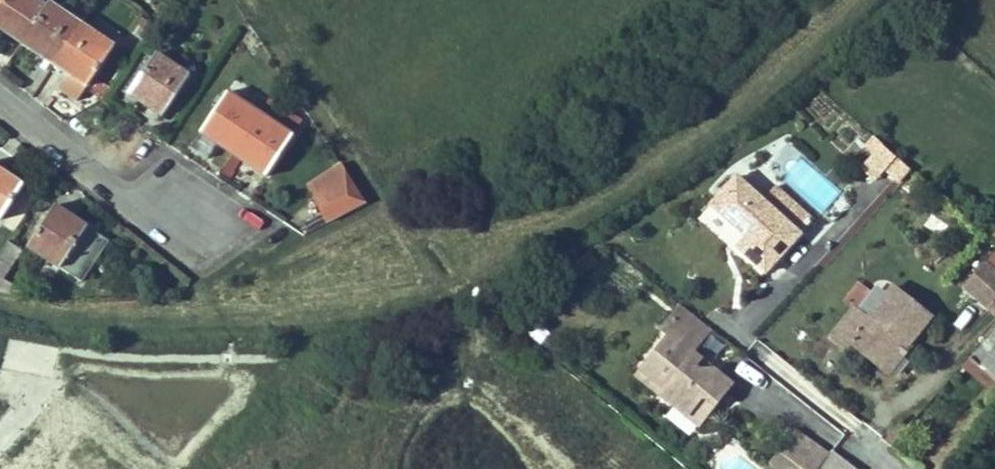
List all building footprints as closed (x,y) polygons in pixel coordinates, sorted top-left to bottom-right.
[(49,0),(2,0),(0,2),(0,27),(5,31),(9,24),(25,35),(48,1),(49,0)] [(57,57),(80,22),(66,12),(48,1),(25,35),(20,42),(36,52),(41,45),(57,57)] [(86,14),(71,4),(66,12),(80,22),(86,14)] [(77,98),(113,45),(80,22),(57,57),(73,68),(69,74),(60,87),(77,98)] [(25,35),(9,24),(5,31),(20,42),(25,35)] [(57,57),(41,45),(36,52),(37,52),(53,63),(57,57)] [(166,107),(188,74),(155,52),(128,93),(145,104),(150,97),(166,107)] [(73,68),(57,57),(53,63),(69,74),(73,68)] [(237,147),(261,113),(266,104),(234,84),(192,146),(207,156),(217,143),(222,136),(237,147)] [(166,107),(150,97),(145,104),(161,114),(166,107)] [(282,127),(291,113),(270,99),(266,104),(261,113),(282,127)] [(270,169),(293,134),(282,127),(261,113),(237,147),(232,154),(249,165),(253,159),(270,169)] [(237,147),(222,136),(217,143),(232,154),(237,147)] [(883,145),(874,137),(866,145),(875,153),(883,145)] [(883,145),(875,153),(872,157),(883,167),(894,155),(883,145)] [(345,169),(333,151),(322,162),(337,177),(345,169)] [(910,169),(894,155),(883,167),(900,182),(910,169)] [(270,169),(253,159),(249,165),(266,176),(270,169)] [(22,183),(0,169),(0,214),(22,183)] [(758,197),(736,177),(708,207),(736,230),(742,223),(751,231),(736,249),(765,274),(798,234),(758,197)] [(758,197),(798,234),(814,218),(773,180),(758,197)] [(82,280),(108,240),(55,205),(28,245),(82,280)] [(21,250),(8,241),(0,254),(0,290),(10,292),(12,283),(2,280),(21,250)] [(986,265),(966,287),(988,306),(994,298),(994,272),(986,265)] [(19,294),(21,285),(12,283),(10,292),(19,294)] [(931,316),(894,287),(869,319),(853,308),(830,336),(845,348),(852,342),(883,366),(894,352),(902,358),(912,347),(908,344),(931,316)] [(697,423),(731,382),(711,366),(698,369),(691,364),(698,355),(692,350),(701,338),(671,314),(661,327),(668,334),(640,368),(665,387),(660,394),(697,423)] [(979,364),(994,379),(994,347),(979,364)] [(894,352),(883,366),(891,372),(902,358),(894,352)] [(711,366),(698,355),(691,364),(698,369),(711,366)] [(665,387),(640,368),(634,374),(660,394),(665,387)] [(827,456),(792,430),(767,465),(772,468),(816,468),(827,456)] [(851,468),(829,451),(827,456),(816,468),(851,468)]
